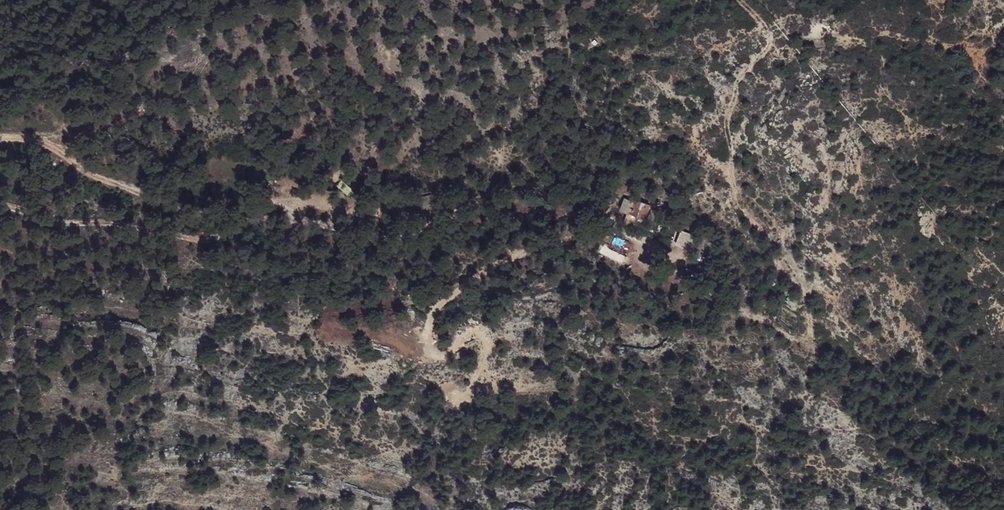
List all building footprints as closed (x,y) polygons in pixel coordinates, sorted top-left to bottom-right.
[(675,244),(689,251),(697,237),(682,229),(675,244)]
